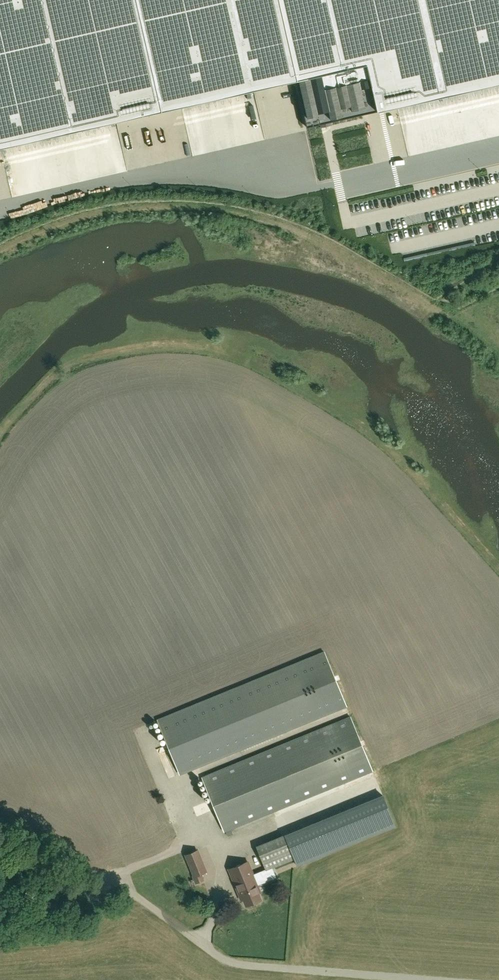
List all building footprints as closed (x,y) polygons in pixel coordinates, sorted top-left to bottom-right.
[(165,110),(140,0),(0,0),(0,148),(165,110)] [(296,80),(278,0),(140,0),(165,110),(216,99),(254,90),(296,80)] [(296,80),(306,127),(320,124),(321,127),(332,125),(331,122),(491,85),(498,83),(498,0),(278,0),(296,80)] [(347,706),(325,652),(158,720),(180,774),(347,706)] [(351,717),(202,777),(224,831),(372,770),(351,717)] [(285,835),(257,847),(266,869),(272,867),(294,858),(295,859),(297,865),(395,825),(383,795),(286,835),(285,835)] [(206,871),(198,850),(186,855),(194,875),(193,876),(196,882),(203,879),(202,879),(200,874),(206,871)] [(261,900),(258,893),(261,893),(248,862),(229,869),(242,901),(244,900),(247,906),(261,900)]
